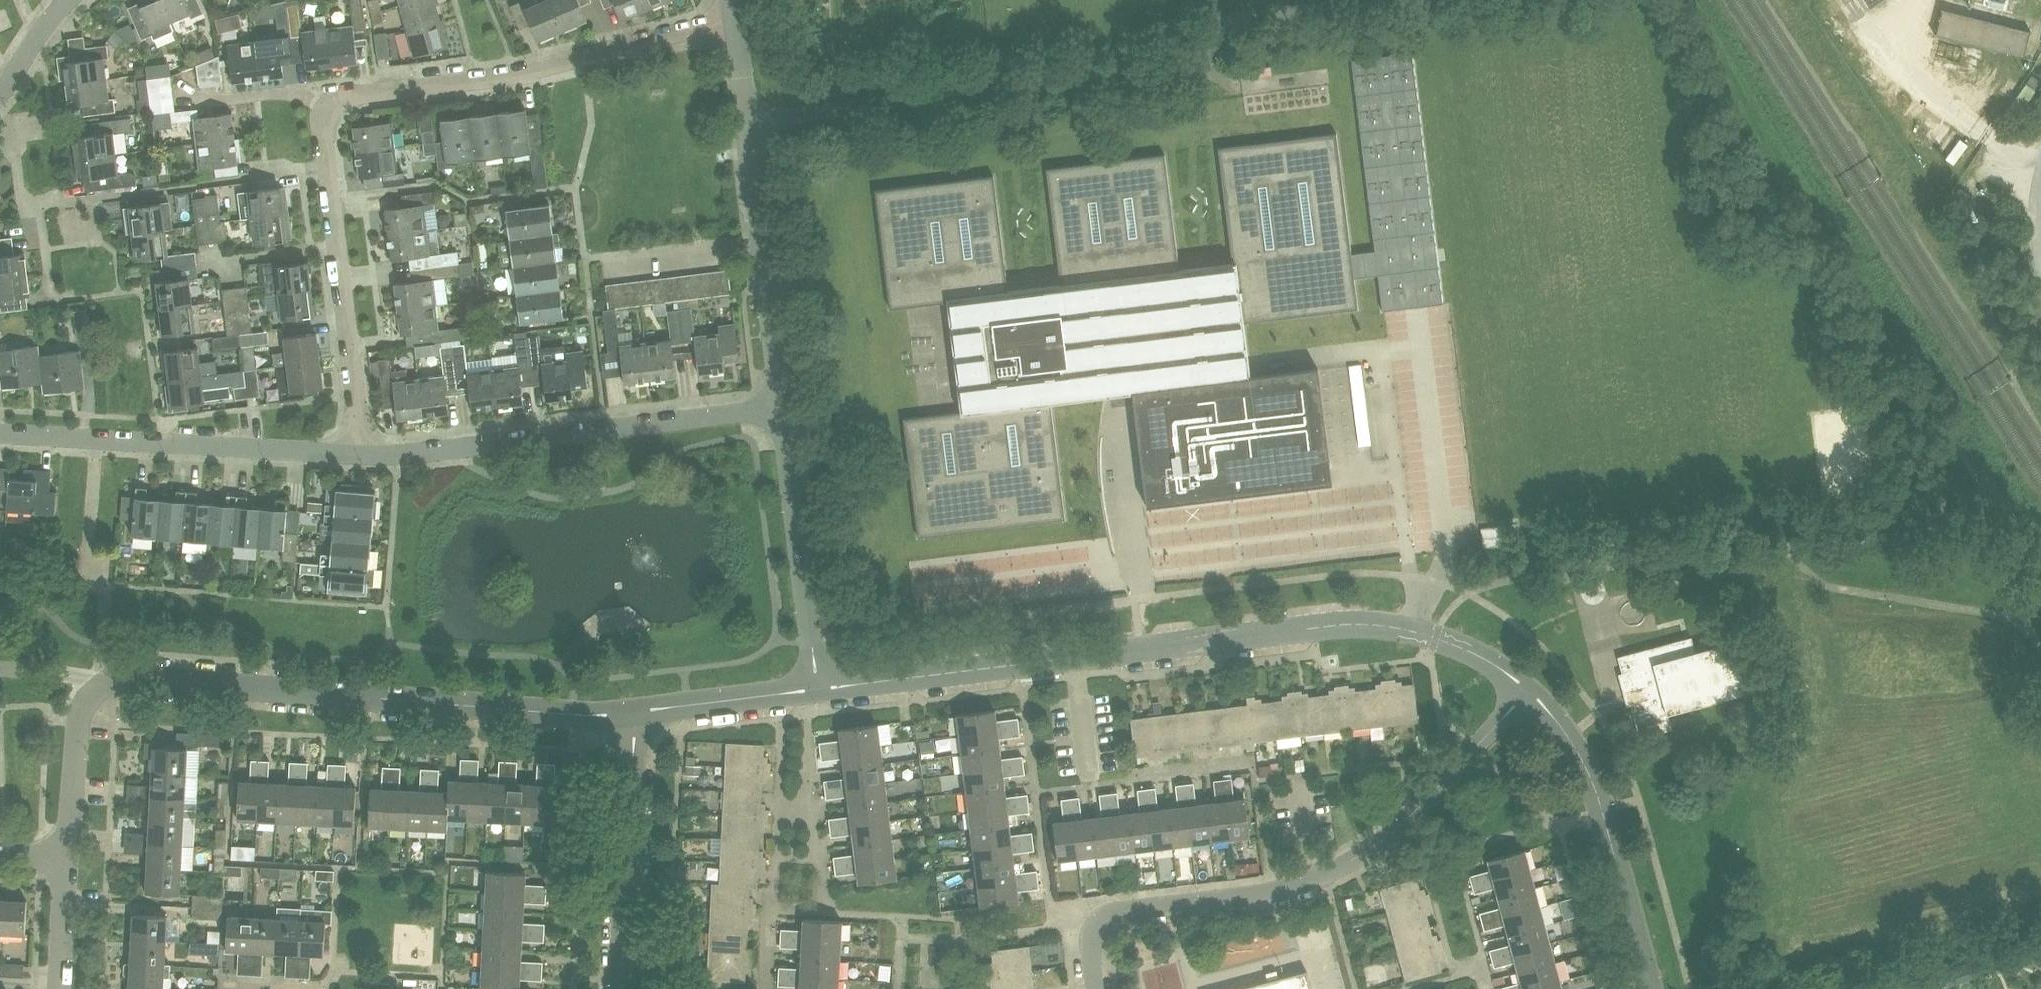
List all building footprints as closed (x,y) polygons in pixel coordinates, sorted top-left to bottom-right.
[(171,22),(162,0),(138,0),(148,23),(137,27),(142,39),(154,34),(152,30),(171,22)] [(171,22),(190,14),(192,18),(204,13),(199,1),(188,6),(185,0),(162,0),(171,22)] [(333,67),(358,64),(354,31),(366,29),(363,0),(350,0),(353,25),(328,28),(333,67)] [(381,10),(379,0),(371,0),(369,1),(372,13),(381,10)] [(441,21),(436,0),(419,0),(401,5),(408,30),(441,21)] [(562,30),(550,0),(545,0),(525,9),(522,1),(510,6),(520,29),(531,24),(538,40),(562,30)] [(562,30),(587,20),(581,6),(592,1),(591,0),(550,0),(562,30)] [(605,8),(616,3),(623,19),(647,9),(643,0),(602,0),(605,8)] [(668,0),(643,0),(647,9),(668,0)] [(1869,9),(1882,0),(1864,0),(1869,9)] [(333,67),(328,28),(303,31),(300,4),(287,5),(291,38),(303,37),(307,70),(333,67)] [(279,38),(254,41),(259,80),(284,77),(283,64),(294,63),(291,38),(287,5),(275,7),(279,38)] [(1935,33),(1934,34),(2025,57),(2025,56),(2024,56),(2030,32),(2031,33),(2031,31),(1941,9),(1941,10),(1942,10),(1936,33),(1935,33)] [(381,10),(372,13),(375,25),(385,22),(381,10)] [(441,21),(408,30),(415,55),(448,46),(441,21)] [(375,34),(378,59),(390,57),(387,33),(375,34)] [(258,80),(259,80),(254,41),(228,44),(233,83),(258,80)] [(67,84),(107,79),(105,59),(109,58),(108,45),(86,48),(87,55),(91,54),(92,59),(72,61),(71,56),(58,57),(61,80),(67,80),(67,84)] [(201,63),(218,56),(214,47),(197,55),(201,63)] [(994,175),(875,190),(890,309),(948,302),(961,411),(904,419),(918,537),(1065,519),(1051,403),(1110,396),(1114,399),(1118,400),(1122,398),(1125,394),(1133,393),(1147,506),(1333,484),(1329,457),(1318,370),(1319,370),(1319,368),(1251,377),(1244,323),(1358,309),(1355,278),(1378,275),(1382,311),(1415,307),(1443,303),(1412,52),(1352,59),(1375,250),(1352,253),(1337,133),(1218,148),(1233,264),(1180,270),(1165,154),(1047,169),(1061,285),(1008,291),(994,175)] [(223,84),(223,80),(220,56),(197,65),(199,87),(223,84)] [(153,65),(146,66),(147,79),(155,78),(153,65)] [(143,66),(138,67),(136,70),(136,75),(144,74),(143,66)] [(173,88),(172,80),(171,76),(155,78),(147,79),(149,91),(173,88)] [(140,98),(149,97),(147,78),(138,79),(140,98)] [(110,99),(107,80),(107,79),(67,84),(70,105),(102,101),(103,113),(116,112),(114,98),(110,99)] [(150,103),(174,100),(173,88),(149,91),(150,103)] [(152,115),(171,112),(175,112),(174,100),(150,103),(152,115)] [(196,143),(235,138),(232,113),(199,117),(198,109),(175,112),(171,112),(172,122),(193,120),(196,143)] [(543,145),(531,147),(526,109),(498,113),(503,156),(531,153),(536,188),(548,187),(543,145)] [(475,160),(503,156),(498,113),(469,116),(475,160)] [(457,162),(475,160),(469,116),(441,120),(443,141),(436,142),(437,154),(439,168),(457,165),(457,162)] [(74,137),(77,159),(116,154),(114,133),(131,131),(130,118),(104,121),(106,133),(74,137)] [(356,152),(395,147),(392,122),(353,127),(356,152)] [(423,144),(436,142),(434,130),(422,132),(423,144)] [(235,138),(196,143),(200,169),(238,164),(235,138)] [(436,142),(423,144),(425,156),(437,154),(436,142)] [(395,147),(356,152),(360,178),(383,175),(384,187),(406,184),(404,172),(398,172),(395,147)] [(132,172),(119,174),(116,154),(77,159),(78,166),(72,167),(73,181),(107,177),(108,188),(112,188),(113,188),(137,185),(136,175),(132,172)] [(167,159),(157,160),(159,174),(169,173),(167,159)] [(143,177),(145,186),(159,185),(158,175),(143,177)] [(287,196),(282,197),(281,187),(238,192),(242,219),(252,217),(289,213),(287,196)] [(388,234),(427,230),(424,204),(436,203),(435,191),(413,193),(415,205),(385,209),(388,234)] [(195,214),(207,213),(220,212),(218,194),(209,195),(209,197),(193,199),(195,214)] [(521,199),(505,201),(507,210),(522,208),(521,199)] [(127,234),(133,233),(165,229),(173,229),(169,202),(130,207),(131,217),(125,218),(127,234)] [(510,238),(554,233),(550,204),(522,208),(507,210),(510,238)] [(207,213),(211,243),(229,241),(226,222),(221,223),(220,212),(207,213)] [(467,212),(455,214),(456,226),(468,224),(467,212)] [(199,245),(211,243),(207,213),(195,214),(199,245)] [(287,240),(286,230),(291,230),(289,213),(252,217),(255,244),(287,240)] [(163,269),(197,264),(196,252),(169,255),(165,229),(133,233),(137,260),(161,256),(163,269)] [(426,268),(459,264),(458,251),(440,254),(430,255),(427,230),(388,234),(392,260),(409,258),(425,256),(426,268)] [(482,232),(474,233),(475,242),(483,241),(482,232)] [(559,233),(554,234),(554,233),(510,238),(514,267),(557,261),(556,248),(560,247),(559,233)] [(27,274),(25,253),(0,256),(0,278),(27,274)] [(483,259),(478,262),(479,268),(484,270),(489,266),(488,260),(483,259)] [(285,260),(263,262),(267,294),(280,293),(311,289),(308,262),(286,265),(285,260)] [(517,295),(561,289),(557,261),(514,267),(517,295)] [(437,304),(433,279),(474,274),(473,262),(459,264),(426,268),(427,280),(395,284),(398,309),(437,304)] [(161,308),(193,304),(189,278),(199,277),(197,264),(163,269),(156,270),(161,308)] [(717,271),(720,295),(732,294),(729,270),(717,271)] [(709,297),(720,295),(717,271),(706,273),(709,297)] [(698,298),(709,297),(706,273),(695,274),(698,298)] [(27,274),(0,278),(0,300),(27,296),(30,296),(27,274)] [(691,299),(698,298),(695,274),(684,276),(687,299),(691,299)] [(678,300),(687,299),(684,276),(673,277),(676,301),(678,300)] [(665,302),(676,301),(673,277),(662,278),(665,302)] [(654,304),(665,302),(662,278),(651,280),(654,304)] [(642,305),(654,304),(651,280),(640,281),(642,305)] [(631,306),(642,305),(640,281),(628,282),(631,306)] [(620,308),(631,306),(628,282),(617,284),(620,308)] [(609,309),(616,308),(620,308),(617,284),(606,285),(609,309)] [(238,317),(251,316),(247,286),(235,288),(238,317)] [(226,319),(238,317),(235,288),(222,289),(226,319)] [(267,294),(265,294),(267,312),(282,310),(283,319),(315,315),(311,289),(280,293),(267,294)] [(561,289),(517,295),(521,323),(564,318),(561,289)] [(687,299),(678,300),(680,309),(692,308),(691,303),(691,299),(687,299)] [(193,304),(161,308),(164,335),(196,331),(193,304)] [(437,304),(398,309),(401,335),(434,331),(435,343),(469,338),(467,326),(440,329),(437,304)] [(616,308),(609,309),(604,310),(604,315),(605,319),(609,352),(621,351),(624,374),(625,384),(650,380),(646,342),(635,343),(621,345),(619,332),(617,317),(616,308)] [(680,309),(684,343),(695,341),(699,374),(726,371),(724,362),(740,360),(735,323),(719,325),(720,332),(695,335),(692,308),(680,309)] [(672,344),(684,343),(680,309),(667,311),(671,338),(646,342),(650,380),(676,377),(672,344)] [(238,317),(226,319),(228,335),(253,332),(251,316),(238,317)] [(241,334),(242,346),(269,343),(268,331),(241,334)] [(275,366),(288,365),(320,360),(317,333),(285,337),(287,351),(273,353),(275,366)] [(215,350),(242,346),(241,334),(213,338),(215,350)] [(527,337),(531,370),(543,368),(547,401),(573,398),(572,389),(588,387),(583,350),(567,352),(567,359),(543,363),(539,335),(527,337)] [(519,365),(493,369),(498,407),(524,404),(520,371),(531,370),(527,337),(515,338),(517,353),(519,365)] [(498,407),(493,369),(468,372),(465,344),(453,346),(457,379),(468,378),(473,411),(498,407)] [(40,355),(39,345),(0,350),(0,372),(2,388),(43,383),(40,355)] [(198,348),(177,350),(177,346),(162,348),(164,367),(168,366),(170,379),(202,375),(218,373),(216,360),(200,362),(198,348)] [(445,381),(457,379),(453,346),(440,347),(444,375),(419,378),(424,417),(449,413),(445,381)] [(43,383),(44,393),(86,388),(81,350),(40,355),(43,383)] [(424,417),(419,378),(409,379),(408,369),(392,371),(391,358),(378,360),(382,393),(394,392),(398,420),(424,417)] [(320,360),(288,365),(292,392),(324,388),(320,360)] [(245,370),(248,398),(261,396),(257,369),(245,370)] [(236,399),(248,398),(245,370),(233,372),(236,399)] [(205,403),(202,375),(170,379),(171,392),(167,393),(169,412),(188,409),(187,405),(205,403)] [(10,478),(11,469),(0,468),(0,510),(7,510),(8,510),(10,478)] [(8,510),(7,510),(7,519),(35,521),(36,512),(56,513),(57,492),(50,491),(51,471),(25,470),(24,479),(10,478),(8,510)] [(326,503),(325,514),(374,518),(375,518),(377,500),(375,500),(376,492),(373,492),(374,485),(342,483),(340,505),(326,503)] [(133,536),(158,538),(162,499),(147,498),(148,488),(137,487),(136,497),(123,496),(121,519),(134,520),(133,536)] [(183,540),(188,491),(177,490),(176,500),(162,499),(158,538),(183,540)] [(209,542),(212,503),(197,502),(198,492),(188,491),(183,540),(209,542)] [(234,544),(238,496),(227,495),(227,504),(212,503),(209,542),(234,544)] [(259,546),(262,507),(247,506),(248,496),(238,496),(234,544),(259,546)] [(262,507),(259,546),(283,548),(283,557),(286,561),(296,562),(299,533),(286,532),(289,500),(278,499),(277,509),(262,507)] [(323,512),(324,503),(309,501),(309,511),(323,512)] [(372,543),(374,518),(325,514),(324,524),(334,525),(333,540),(372,543)] [(370,568),(372,543),(333,540),(332,554),(322,554),(321,564),(370,568)] [(370,568),(321,564),(301,563),(301,573),(330,575),(328,591),(367,594),(368,586),(374,587),(376,569),(370,568)] [(1695,652),(1691,636),(1618,656),(1640,737),(1672,728),(1667,713),(1749,691),(1749,692),(1750,691),(1736,640),(1735,640),(1735,641),(1695,652)] [(1388,679),(1394,724),(1418,721),(1418,718),(1414,683),(1396,685),(1395,678),(1388,679)] [(1382,726),(1394,724),(1388,679),(1381,680),(1382,687),(1366,689),(1371,727),(1372,739),(1384,738),(1382,726)] [(1371,727),(1366,689),(1349,691),(1349,684),(1342,685),(1347,730),(1371,727)] [(1324,733),(1347,730),(1342,685),(1334,686),(1335,693),(1319,695),(1324,733)] [(1324,733),(1319,695),(1303,697),(1302,690),(1295,691),(1300,736),(1324,733)] [(1277,739),(1300,736),(1295,691),(1288,692),(1289,699),(1272,701),(1277,739)] [(1277,739),(1272,701),(1256,703),(1255,696),(1247,697),(1248,704),(1249,704),(1253,742),(1254,741),(1277,739)] [(1255,749),(1254,741),(1253,742),(1249,704),(1248,704),(1225,707),(1230,745),(1246,743),(1247,750),(1255,749)] [(1214,747),(1230,745),(1225,707),(1202,710),(1208,755),(1215,754),(1214,747)] [(960,734),(1019,727),(1018,718),(996,720),(995,709),(957,714),(960,734)] [(1200,756),(1208,755),(1202,710),(1179,712),(1183,750),(1200,748),(1200,756)] [(1167,752),(1183,750),(1179,712),(1155,715),(1161,760),(1168,760),(1167,752)] [(1154,761),(1161,760),(1155,715),(1131,718),(1132,721),(1131,721),(1135,756),(1153,754),(1154,761)] [(821,751),(880,744),(878,724),(840,729),(841,740),(820,742),(821,751)] [(962,753),(1000,748),(998,738),(1020,735),(1019,727),(960,734),(962,753)] [(918,731),(919,737),(931,735),(930,729),(918,731)] [(202,733),(201,745),(231,747),(231,735),(202,733)] [(188,748),(162,747),(162,742),(147,742),(146,758),(154,758),(153,771),(186,773),(188,748)] [(933,742),(921,743),(922,754),(934,753),(933,742)] [(725,767),(771,769),(771,762),(764,762),(765,744),(730,743),(727,743),(725,767)] [(845,768),(883,763),(880,744),(821,751),(822,760),(843,758),(845,768)] [(964,772),(1024,765),(1023,756),(1001,758),(1000,748),(962,753),(964,772)] [(467,819),(470,759),(461,758),(460,780),(449,780),(449,792),(448,818),(467,819)] [(1303,758),(1294,759),(1296,771),(1305,769),(1303,758)] [(486,820),(488,782),(478,781),(479,759),(470,759),(467,819),(486,820)] [(258,820),(261,760),(252,760),(251,782),(240,781),(238,819),(258,820)] [(277,821),(279,783),(269,782),(270,761),(261,760),(258,820),(277,821)] [(506,821),(509,761),(500,760),(499,782),(488,782),(486,820),(506,821)] [(525,822),(527,784),(517,783),(518,761),(509,761),(506,821),(525,822)] [(296,822),(299,762),(290,762),(289,783),(279,783),(277,821),(296,822)] [(315,823),(317,785),(307,784),(308,763),(299,762),(296,822),(315,823)] [(544,823),(547,763),(538,762),(537,784),(527,784),(525,822),(544,823)] [(547,763),(544,823),(564,824),(566,786),(555,785),(556,763),(547,763)] [(825,789),(885,782),(883,763),(845,768),(846,778),(824,780),(825,789)] [(335,824),(338,764),(329,764),(328,786),(317,785),(315,823),(335,824)] [(338,764),(335,824),(355,825),(357,787),(346,786),(347,765),(338,764)] [(686,775),(690,775),(701,776),(701,766),(691,766),(687,765),(686,775)] [(967,791),(1004,786),(1003,776),(1025,774),(1024,765),(964,772),(967,791)] [(1259,766),(1260,776),(1272,774),(1271,765),(1259,766)] [(389,827),(392,767),(383,766),(382,788),(371,788),(369,826),(389,827)] [(408,828),(410,790),(400,789),(401,767),(392,767),(389,827),(408,828)] [(770,776),(771,769),(725,767),(724,791),(762,792),(763,776),(770,776)] [(428,829),(431,769),(422,768),(421,790),(410,790),(408,828),(428,829)] [(448,818),(449,792),(439,791),(440,769),(431,769),(428,829),(448,830),(448,818)] [(185,797),(186,773),(153,771),(152,795),(185,797)] [(1223,779),(1230,839),(1250,836),(1245,798),(1234,800),(1232,778),(1223,779)] [(1211,841),(1230,839),(1223,779),(1214,780),(1216,802),(1206,803),(1211,841)] [(218,799),(228,799),(229,782),(219,781),(218,799)] [(850,806),(887,801),(885,782),(825,789),(827,798),(848,796),(850,806)] [(1211,841),(1206,803),(1196,804),(1194,783),(1185,784),(1192,843),(1211,841)] [(1173,846),(1192,843),(1185,784),(1176,785),(1178,807),(1168,808),(1173,846)] [(969,810),(1028,803),(1027,794),(1006,796),(1004,786),(967,791),(969,810)] [(1173,846),(1168,808),(1158,809),(1155,787),(1146,788),(1154,848),(1173,846)] [(1135,850),(1154,848),(1146,788),(1138,790),(1140,811),(1130,812),(1135,850)] [(761,809),(762,792),(724,791),(723,814),(768,816),(769,809),(761,809)] [(1135,850),(1130,812),(1120,814),(1117,792),(1108,793),(1116,853),(1135,850)] [(1097,855),(1116,853),(1108,793),(1099,794),(1102,816),(1092,817),(1097,855)] [(184,821),(185,797),(152,795),(151,819),(184,821)] [(1097,855),(1092,817),(1082,818),(1079,797),(1070,798),(1078,857),(1097,855)] [(1058,860),(1078,857),(1070,798),(1061,799),(1064,821),(1053,822),(1058,860)] [(227,817),(228,799),(218,799),(217,817),(227,817)] [(830,828),(890,820),(887,801),(850,806),(851,816),(829,818),(830,828)] [(971,829),(1009,825),(1008,814),(1030,812),(1028,803),(969,810),(971,829)] [(768,824),(768,816),(723,814),(721,838),(760,840),(761,823),(768,824)] [(183,845),(184,821),(151,819),(149,843),(183,845)] [(854,844),(892,839),(890,820),(830,828),(831,836),(853,834),(854,844)] [(974,848),(1033,841),(1032,832),(1010,835),(1009,825),(971,829),(974,848)] [(217,829),(216,847),(226,848),(227,830),(217,829)] [(759,856),(760,840),(721,838),(720,861),(766,864),(766,857),(759,856)] [(835,866),(894,858),(892,839),(854,844),(856,854),(834,857),(835,866)] [(976,867),(1014,863),(1013,853),(1034,850),(1033,841),(974,848),(976,867)] [(182,869),(183,845),(149,843),(148,867),(182,869)] [(1472,884),(1530,869),(1525,849),(1488,859),(1491,870),(1470,875),(1472,884)] [(224,872),(225,865),(225,854),(215,853),(214,871),(224,872)] [(894,858),(835,866),(836,874),(858,872),(859,883),(897,878),(894,858)] [(766,871),(766,864),(720,861),(719,884),(712,883),(712,884),(757,887),(758,870),(766,871)] [(1237,862),(1237,873),(1248,872),(1247,861),(1237,862)] [(1259,862),(1256,862),(1253,863),(1248,863),(1249,872),(1260,871),(1259,862)] [(978,886),(1038,879),(1037,870),(1015,873),(1014,863),(976,867),(978,886)] [(225,865),(224,872),(224,875),(240,876),(241,866),(225,865)] [(180,894),(182,869),(148,867),(147,892),(180,894)] [(279,878),(280,868),(262,867),(261,877),(279,878)] [(280,868),(279,878),(297,879),(298,869),(280,868)] [(1498,897),(1535,887),(1530,869),(1472,884),(1474,893),(1496,887),(1498,897)] [(317,870),(316,880),(334,881),(335,871),(317,870)] [(487,891),(547,894),(547,885),(525,884),(526,873),(488,871),(487,891)] [(1387,911),(1431,900),(1429,893),(1422,895),(1418,878),(1384,887),(1381,888),(1387,911)] [(1038,879),(978,886),(981,906),(1019,902),(1017,891),(1039,888),(1038,879)] [(757,888),(757,887),(712,884),(711,908),(756,910),(757,903),(749,903),(750,888),(757,888)] [(1482,921),(1540,906),(1535,887),(1498,897),(1501,907),(1480,912),(1482,921)] [(546,903),(547,894),(487,891),(486,910),(524,912),(524,902),(546,903)] [(193,906),(223,907),(223,896),(194,894),(193,906)] [(689,899),(688,907),(700,907),(700,899),(689,899)] [(2,900),(0,933),(26,934),(27,901),(2,900)] [(1393,934),(1430,924),(1426,908),(1433,907),(1431,900),(1387,911),(1393,934)] [(222,919),(223,907),(193,906),(192,918),(222,919)] [(1508,934),(1545,924),(1540,906),(1482,921),(1484,930),(1505,924),(1508,934)] [(299,957),(302,909),(278,907),(277,918),(275,952),(293,953),(293,957),(299,957)] [(756,918),(756,910),(711,908),(710,931),(748,934),(749,917),(756,918)] [(324,954),(326,922),(332,923),(333,910),(302,909),(299,957),(305,957),(306,953),(324,954)] [(523,922),(524,912),(486,910),(485,929),(545,932),(545,923),(523,922)] [(133,939),(166,941),(168,916),(134,914),(133,939)] [(251,955),(253,917),(228,916),(226,949),(245,950),(245,954),(251,955)] [(275,952),(277,918),(253,917),(251,955),(257,955),(258,951),(275,952)] [(781,938),(841,941),(842,921),(804,919),(803,930),(781,929),(781,938)] [(1399,957),(1443,945),(1441,938),(1434,940),(1430,924),(1393,934),(1399,957)] [(1492,958),(1550,943),(1545,924),(1508,934),(1511,944),(1490,950),(1492,958)] [(544,941),(545,932),(485,929),(484,948),(522,950),(522,940),(544,941)] [(747,947),(748,934),(710,931),(708,955),(754,957),(754,948),(747,947)] [(1364,936),(1362,931),(1359,932),(1355,933),(1357,943),(1365,941),(1364,936)] [(840,960),(841,941),(781,938),(780,947),(802,948),(802,958),(840,960)] [(165,965),(166,941),(133,939),(131,963),(165,965)] [(221,943),(211,943),(187,942),(186,954),(210,955),(210,961),(220,961),(221,943)] [(1518,972),(1555,962),(1550,943),(1492,958),(1494,967),(1515,961),(1518,972)] [(987,975),(1032,970),(1029,945),(992,950),(994,967),(987,968),(987,975)] [(1443,945),(1399,957),(1405,980),(1408,980),(1442,971),(1438,954),(1445,952),(1443,945)] [(521,961),(522,950),(484,948),(483,968),(543,971),(543,962),(521,961)] [(2027,961),(2024,954),(2012,959),(2015,966),(2016,968),(2022,966),(2028,963),(2027,961)] [(753,967),(754,957),(708,955),(707,979),(718,980),(731,981),(745,982),(746,967),(753,967)] [(1999,961),(2002,970),(2013,966),(2009,956),(1999,961)] [(839,979),(840,960),(802,958),(801,968),(779,967),(779,976),(839,979)] [(1560,981),(1555,962),(1518,972),(1521,982),(1500,987),(1500,988),(1529,988),(1560,981)] [(24,977),(24,964),(0,963),(0,976),(24,977)] [(165,965),(131,963),(127,963),(125,964),(125,973),(127,976),(131,976),(130,987),(164,988),(164,977),(170,977),(171,965),(165,965)] [(543,971),(483,968),(482,988),(494,988),(505,988),(520,988),(520,979),(542,980),(543,971)] [(1032,970),(987,975),(988,982),(996,981),(997,988),(1035,988),(1032,970)] [(1307,970),(1279,978),(1277,970),(1266,973),(1268,980),(1236,988),(1312,988),(1307,970)] [(839,979),(779,976),(778,985),(800,986),(800,988),(838,988),(839,979)] [(1560,981),(1529,988),(1562,988),(1560,981)]
